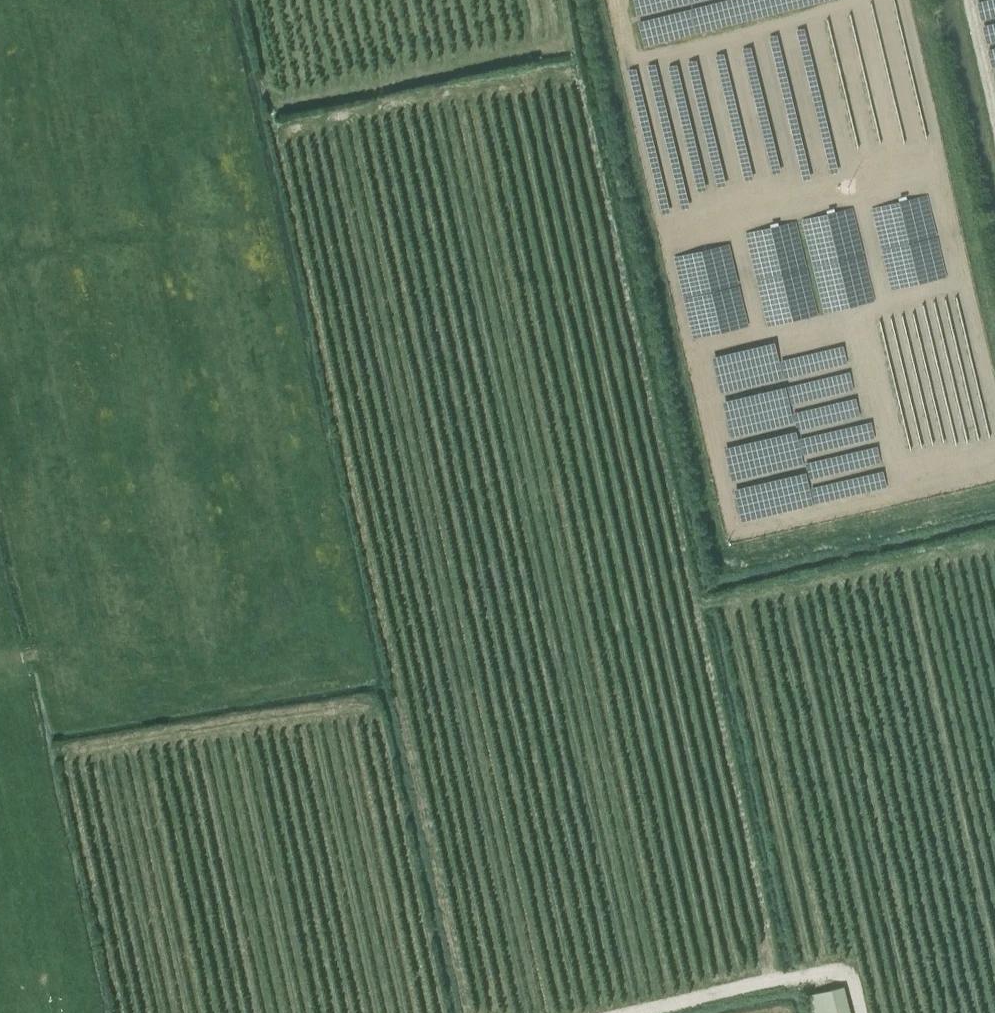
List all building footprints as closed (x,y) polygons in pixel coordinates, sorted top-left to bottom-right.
[(847,984),(809,994),(814,1012),(855,1012),(847,984)]
